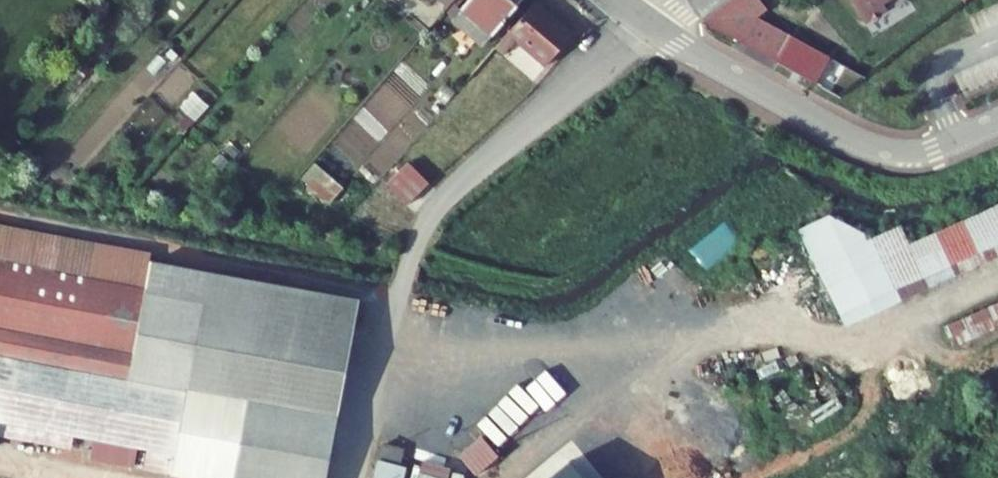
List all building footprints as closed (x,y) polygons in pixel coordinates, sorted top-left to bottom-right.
[(517,6),(510,0),(469,0),(459,11),(461,12),(455,20),(484,45),(517,6)] [(703,22),(778,64),(792,37),(757,18),(767,10),(759,0),(731,0),(703,22)] [(864,22),(886,9),(882,3),(886,0),(851,0),(864,22)] [(526,13),(496,48),(504,55),(517,39),(546,65),(573,35),(535,2),(526,13)] [(315,163),(301,178),(330,204),(344,188),(315,163)] [(429,184),(409,163),(388,184),(408,205),(429,184)] [(909,245),(929,288),(997,258),(997,203),(909,245)] [(929,288),(909,245),(900,226),(871,239),(827,216),(798,230),(847,325),(929,288)] [(69,369),(85,279),(56,273),(62,238),(33,233),(29,253),(21,251),(25,231),(0,227),(0,355),(69,369)] [(29,253),(33,233),(25,231),(21,251),(29,253)] [(152,256),(62,238),(56,273),(85,279),(69,369),(186,390),(203,301),(145,290),(152,256)] [(354,329),(203,301),(186,390),(249,401),(337,419),(354,329)] [(943,327),(954,348),(997,328),(997,303),(943,327)] [(69,369),(0,355),(0,421),(74,435),(150,449),(174,454),(171,474),(170,475),(187,477),(234,477),(249,401),(186,390),(69,369)] [(234,477),(326,477),(337,419),(249,401),(234,477)] [(72,447),(74,435),(0,421),(0,433),(72,447)] [(481,433),(457,452),(474,472),(497,453),(481,433)] [(374,477),(400,477),(403,468),(394,466),(399,449),(382,445),(374,477)] [(174,454),(150,449),(146,469),(171,474),(174,454)] [(450,463),(415,459),(413,477),(448,477),(450,463)] [(546,477),(583,477),(568,460),(546,477)]
